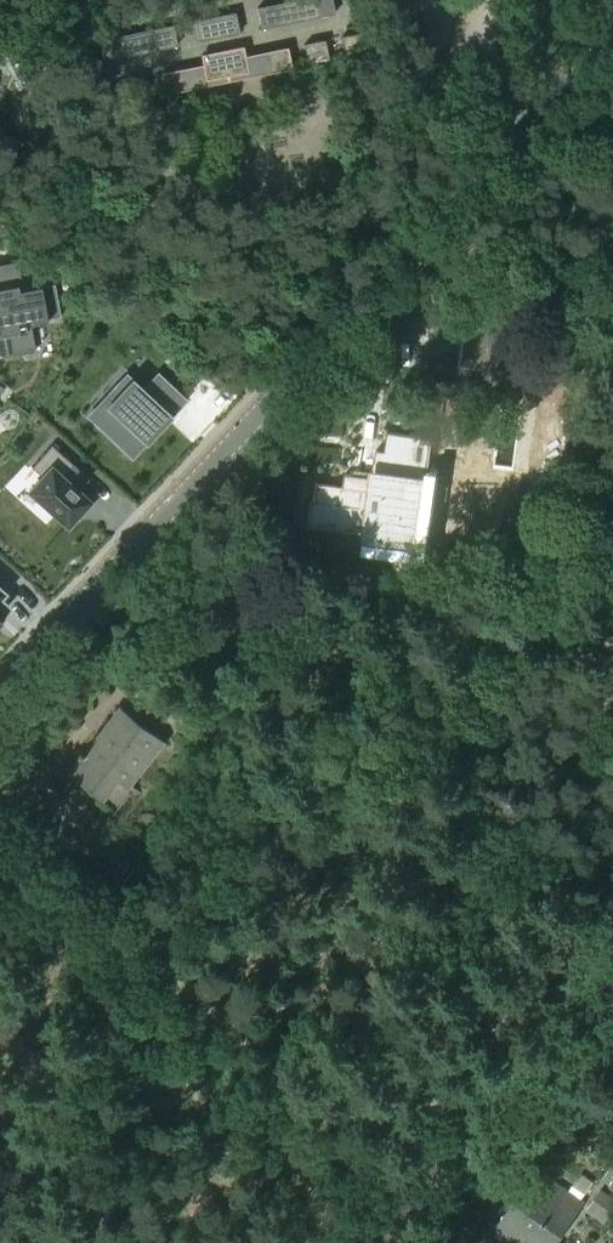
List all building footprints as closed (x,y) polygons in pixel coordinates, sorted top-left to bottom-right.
[(334,14),(331,0),(295,0),(258,7),(263,28),(334,14)] [(200,41),(241,33),(237,12),(196,21),(200,41)] [(104,60),(178,46),(174,25),(100,40),(104,60)] [(346,56),(376,50),(372,30),(342,37),(346,56)] [(309,64),(329,60),(324,39),(305,44),(309,64)] [(207,79),(248,70),(243,46),(202,54),(207,79)] [(271,71),(292,67),(288,47),(267,51),(271,71)] [(40,63),(21,54),(7,86),(25,95),(40,63)] [(165,93),(183,89),(186,89),(182,69),(161,73),(165,93)] [(128,100),(148,97),(144,77),(124,81),(128,100)] [(0,264),(0,310),(58,299),(55,283),(49,284),(48,283),(31,286),(21,288),(16,261),(0,264)] [(0,310),(0,357),(35,350),(30,323),(55,318),(55,317),(61,315),(58,299),(0,310)] [(503,331),(464,325),(458,367),(497,373),(503,331)] [(105,398),(89,415),(132,455),(169,416),(166,413),(181,397),(157,375),(142,391),(131,381),(110,403),(105,398)] [(313,501),(311,501),(308,526),(362,533),(361,541),(416,549),(424,497),(422,497),(429,439),(386,433),(380,478),(343,474),(341,487),(315,483),(313,501)] [(42,476),(30,490),(68,524),(76,515),(79,518),(92,504),(78,491),(62,476),(73,464),(51,444),(31,466),(42,476)] [(187,727),(195,705),(173,697),(165,719),(187,727)] [(113,813),(133,788),(129,784),(161,741),(119,709),(66,777),(113,813)] [(436,1176),(445,1165),(430,1153),(421,1164),(436,1176)] [(529,1175),(496,1224),(503,1229),(498,1236),(509,1242),(510,1242),(515,1235),(527,1242),(554,1242),(583,1202),(544,1175),(540,1182),(529,1175)] [(601,1188),(588,1208),(612,1225),(612,1196),(601,1188)]
